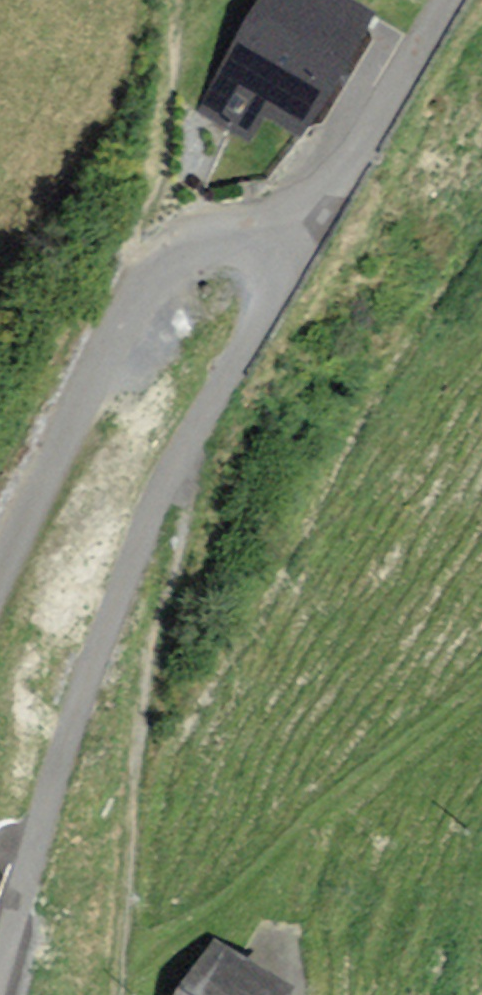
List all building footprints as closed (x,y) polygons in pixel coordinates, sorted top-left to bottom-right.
[(205,104),(252,132),(269,103),(300,122),(365,15),(341,0),(268,0),(205,104)] [(217,947),(189,994),(280,994),(285,986),(217,947)]
